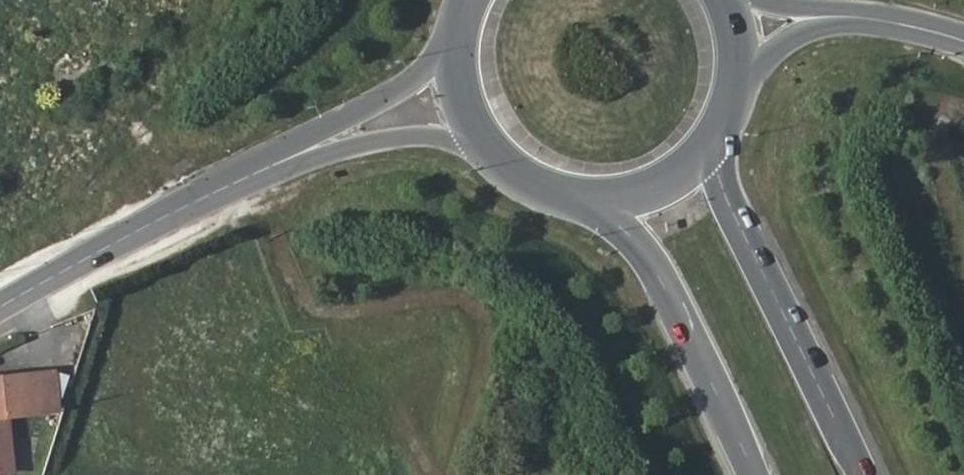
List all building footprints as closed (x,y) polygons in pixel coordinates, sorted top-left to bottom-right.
[(10,417),(59,412),(55,372),(0,377),(0,474),(4,474),(15,474),(10,417)] [(503,452),(513,455),(517,440),(506,438),(503,452)]
